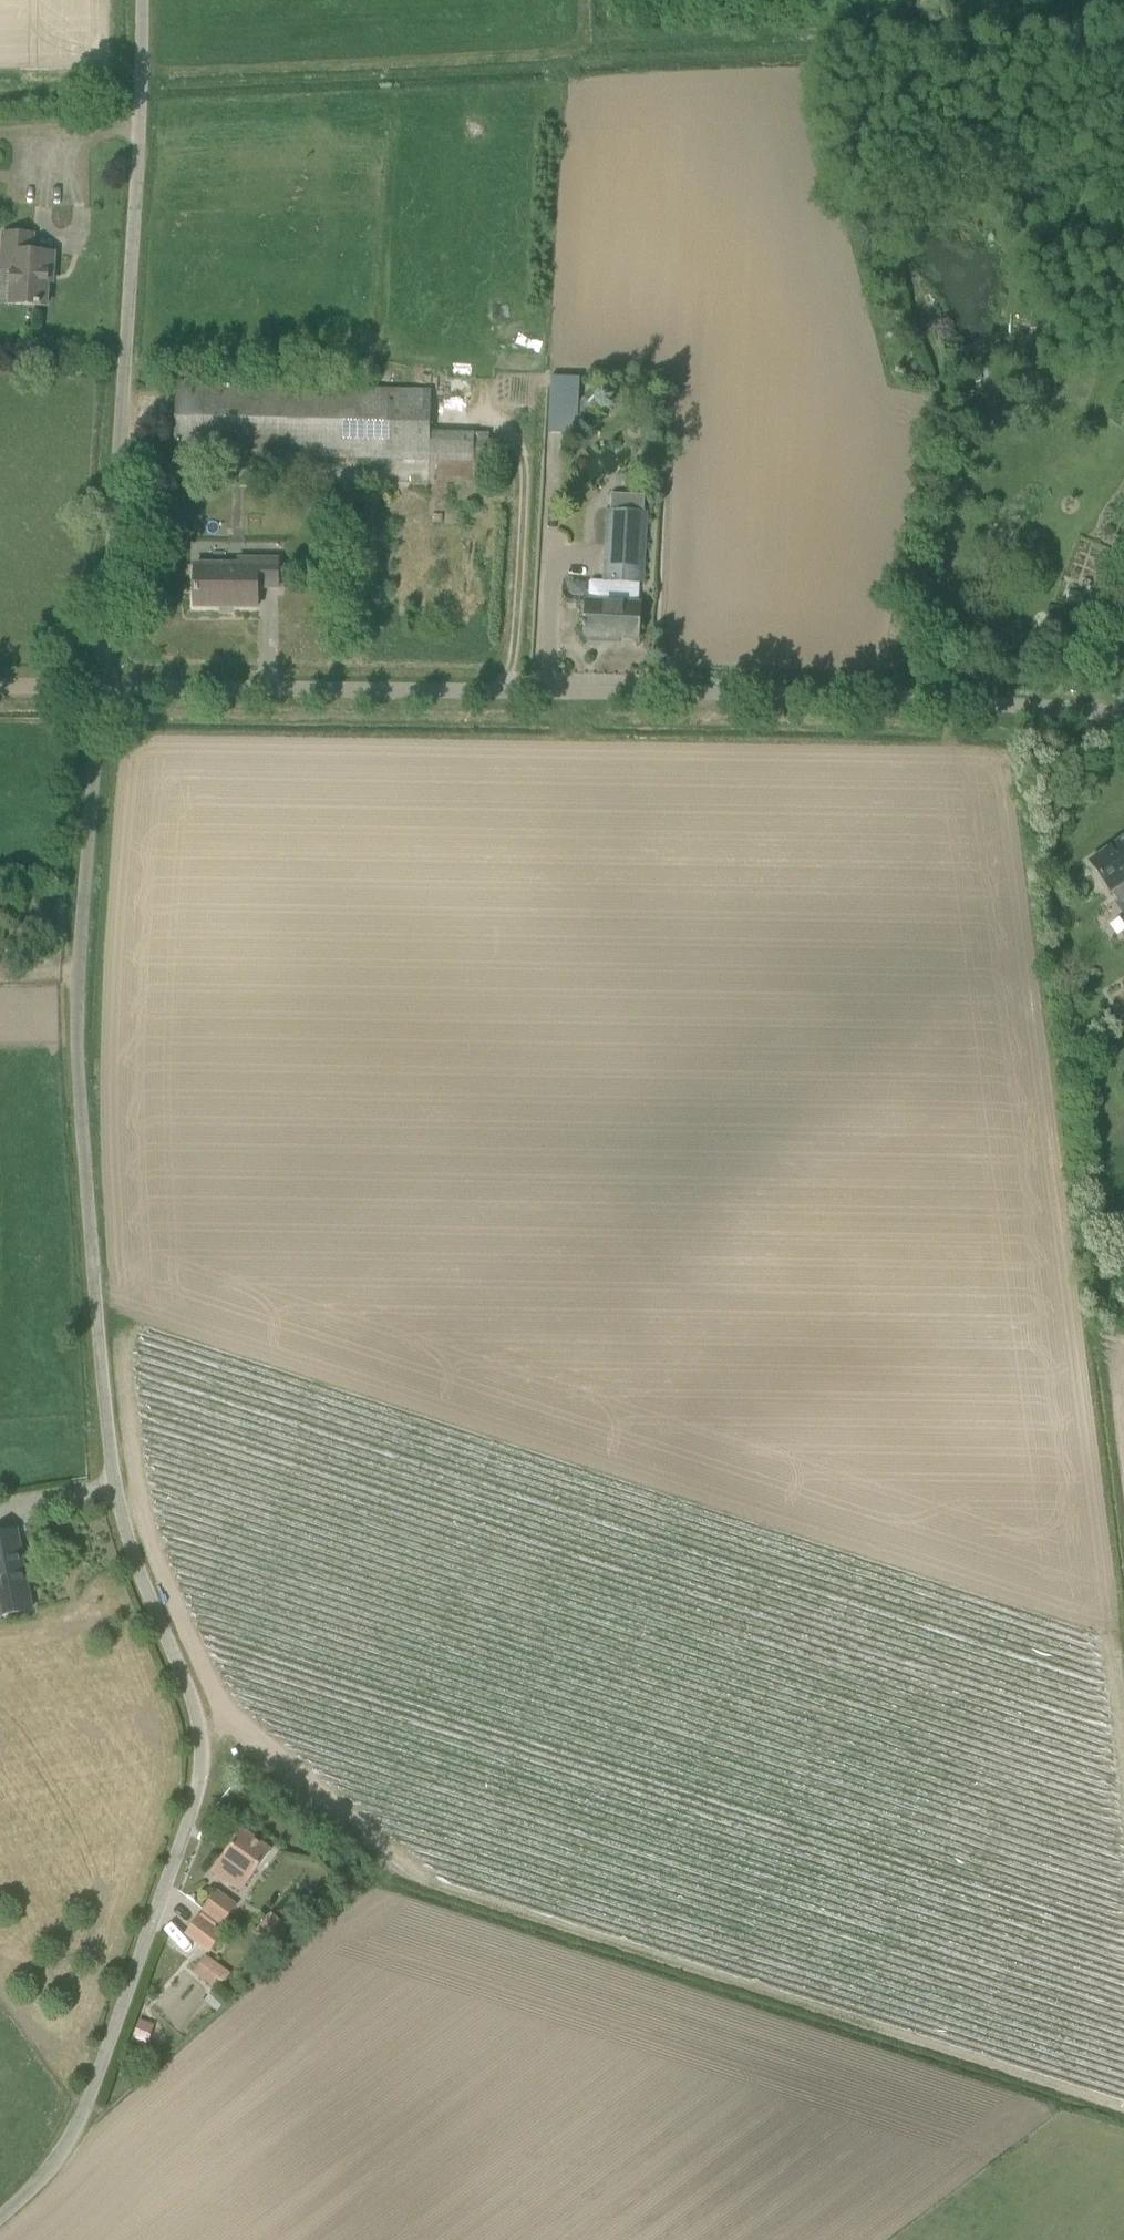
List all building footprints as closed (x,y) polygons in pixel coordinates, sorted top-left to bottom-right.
[(33,253),(34,235),(5,233),(2,272),(13,272),(11,305),(46,307),(48,274),(53,274),(54,254),(33,253)] [(430,461),(433,378),(433,376),(370,373),(370,389),(177,383),(175,453),(387,459),(430,461)] [(550,374),(549,432),(580,432),(581,375),(550,374)] [(603,638),(639,640),(641,604),(639,604),(640,583),(642,583),(646,512),(610,510),(606,581),(592,580),(590,583),(589,601),(587,601),(586,623),(583,623),(583,627),(586,627),(585,637),(588,637),(588,641),(603,642),(603,638)] [(196,565),(195,607),(258,608),(258,588),(278,588),(279,560),(241,559),(241,566),(196,565)] [(1090,861),(1112,893),(1113,892),(1120,902),(1117,904),(1123,914),(1123,838),(1090,861)] [(17,1530),(16,1525),(0,1527),(0,1615),(32,1609),(17,1530)] [(243,1890),(271,1851),(244,1831),(222,1860),(240,1873),(233,1882),(243,1890)] [(218,1892),(205,1910),(222,1923),(236,1905),(218,1892)] [(290,1929),(272,1914),(257,1932),(276,1947),(290,1929)] [(225,1934),(200,1916),(187,1933),(212,1952),(225,1934)] [(206,1954),(193,1971),(214,1987),(227,1970),(206,1954)]
